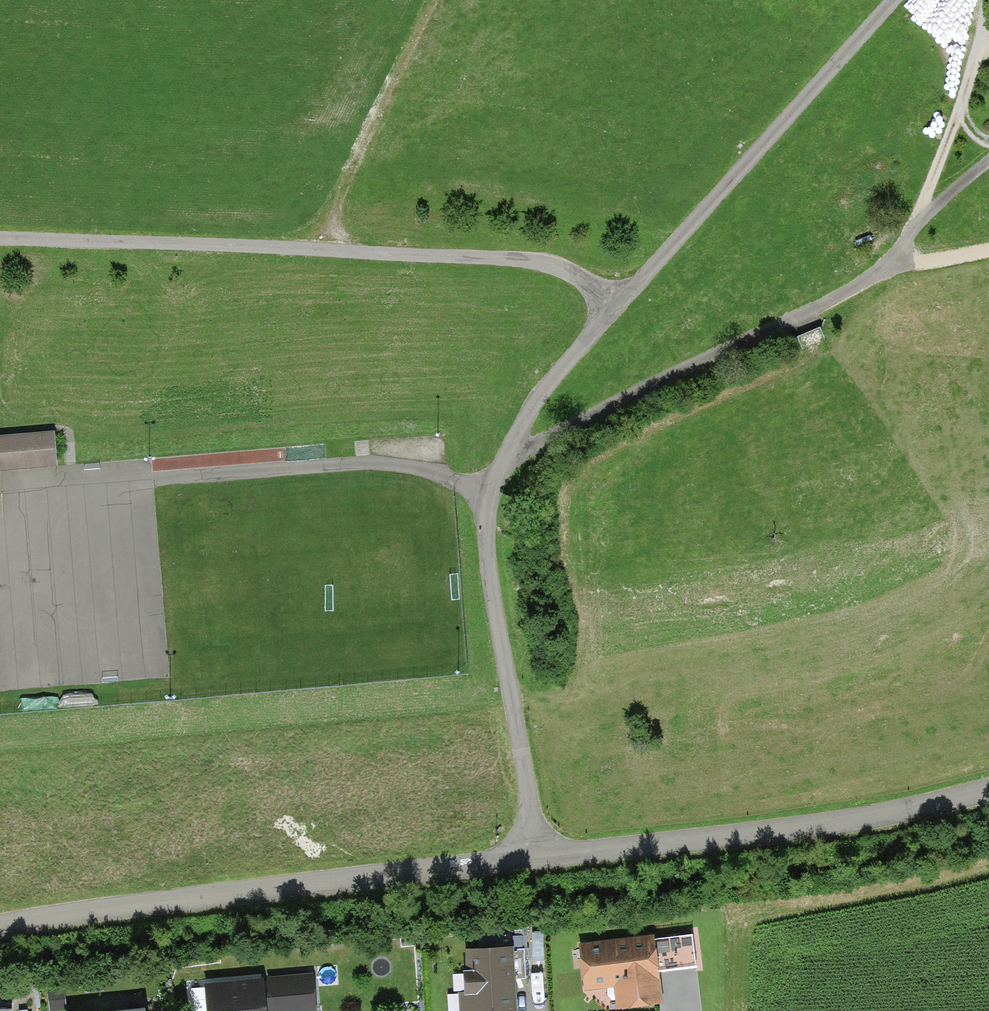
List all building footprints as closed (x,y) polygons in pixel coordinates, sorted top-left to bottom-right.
[(0,437),(0,472),(56,468),(53,433),(0,437)] [(692,936),(654,941),(658,972),(696,968),(692,936)] [(579,946),(582,993),(614,988),(616,1010),(617,1010),(663,1004),(658,972),(654,941),(654,937),(579,946)] [(464,952),(465,974),(462,974),(464,995),(459,995),(459,1010),(516,1010),(515,986),(515,980),(513,951),(513,949),(464,952)] [(524,951),(513,951),(515,980),(525,980),(524,951)] [(312,977),(267,981),(269,1010),(316,1010),(312,977)] [(205,986),(207,1010),(266,1010),(263,981),(205,986)] [(49,1010),(66,1010),(64,990),(48,991),(49,1010)]
